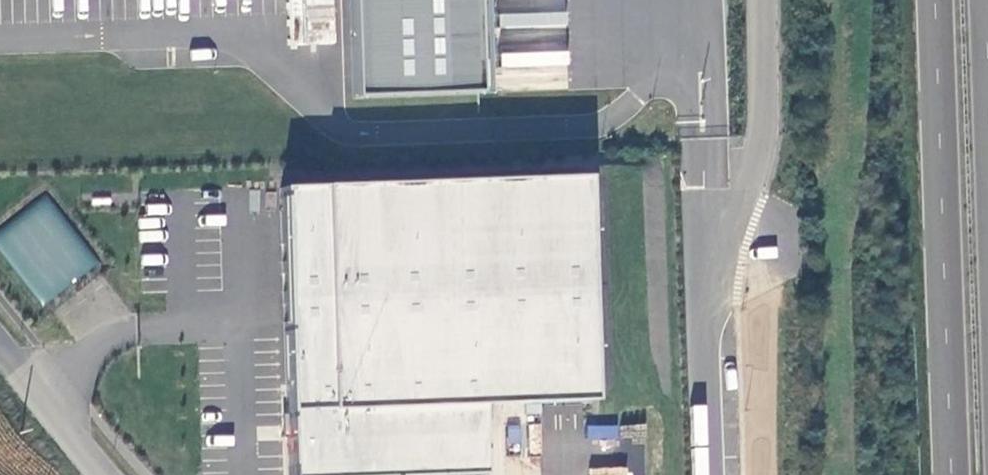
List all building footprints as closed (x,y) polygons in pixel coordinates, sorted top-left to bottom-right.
[(355,96),(483,92),(479,0),(351,0),(355,96)] [(326,186),(335,415),(307,416),(308,474),(495,474),(492,418),(596,417),(588,177),(326,186)] [(98,260),(44,196),(0,232),(0,251),(44,304),(98,260)] [(589,424),(588,436),(616,439),(617,427),(589,424)]
